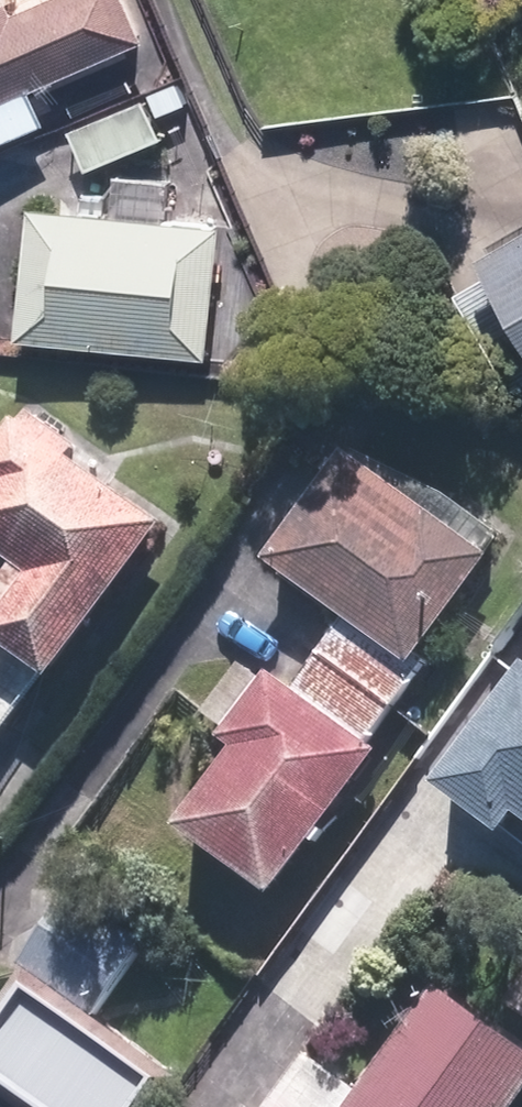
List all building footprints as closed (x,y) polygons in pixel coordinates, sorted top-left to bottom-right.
[(160,33),(146,0),(42,0),(33,4),(31,0),(0,0),(0,159),(66,131),(45,82),(160,33)] [(152,94),(79,125),(97,167),(169,136),(152,94)] [(226,221),(175,218),(179,174),(125,170),(122,214),(34,208),(25,332),(217,346),(226,221)] [(500,245),(521,283),(521,232),(500,245)] [(21,560),(0,586),(0,731),(0,732),(173,519),(32,404),(0,443),(0,470),(6,475),(0,482),(0,544),(21,560)] [(501,554),(356,449),(278,555),(357,613),(423,661),(501,554)] [(357,613),(303,686),(312,692),(378,741),(432,667),(423,661),(357,613)] [(191,824),(287,893),(392,750),(378,741),(312,692),(283,671),(279,677),(254,659),(218,708),(243,726),(236,735),(249,745),(191,824)] [(453,777),(521,828),(521,686),(453,777)] [(159,942),(81,885),(24,963),(47,980),(102,1020),(159,942)] [(47,980),(0,1044),(0,1062),(62,1106),(154,1106),(178,1075),(102,1020),(47,980)] [(521,1106),(521,1037),(445,981),(368,1088),(354,1106),(521,1106)] [(271,1106),(354,1106),(368,1088),(313,1049),(271,1106)]
